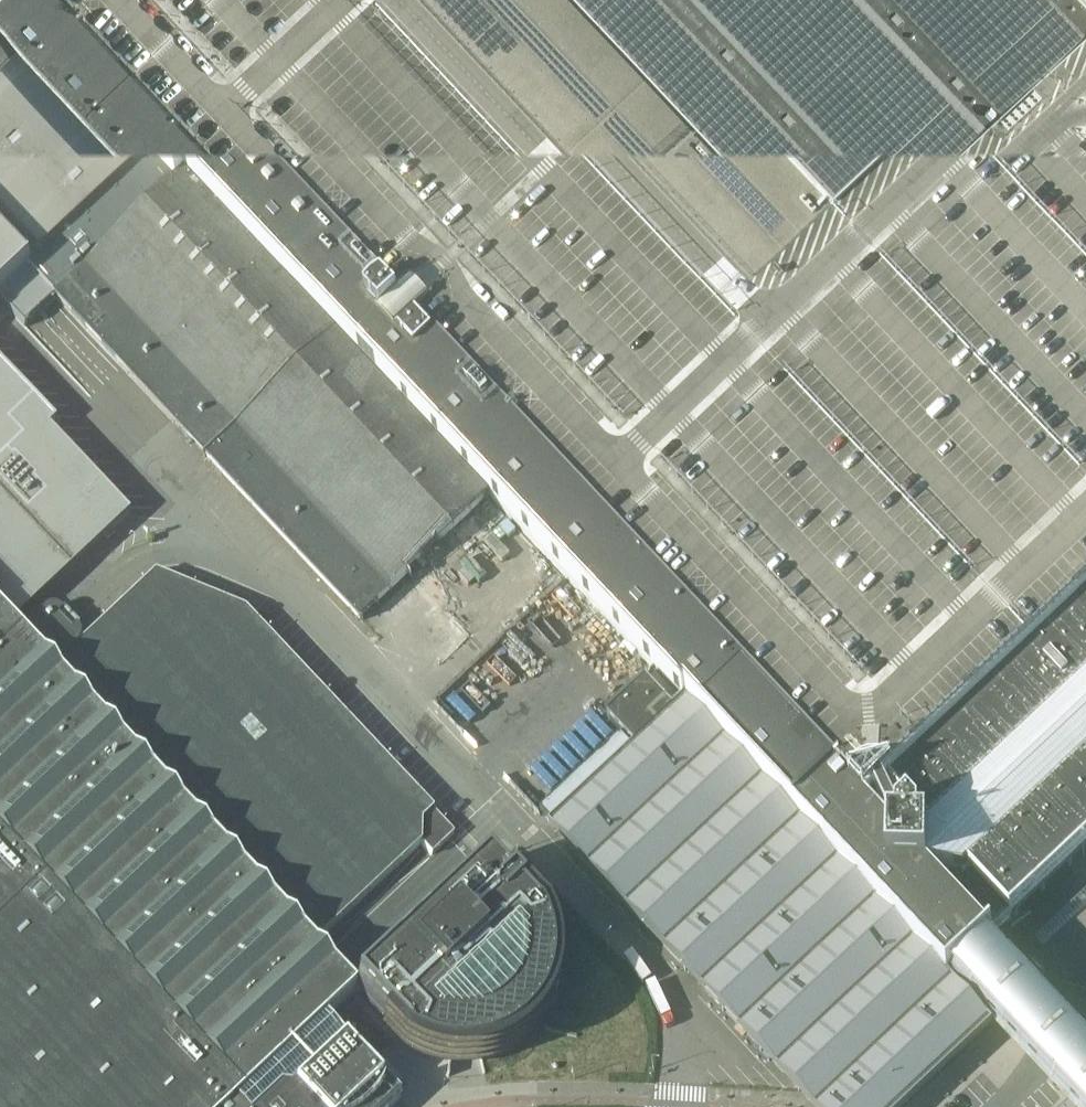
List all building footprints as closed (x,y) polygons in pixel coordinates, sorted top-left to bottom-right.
[(3,310),(38,277),(377,639),(390,626),(415,653),(431,638),(555,770),(574,752),(603,782),(594,790),(579,774),(558,793),(573,810),(555,827),(699,981),(698,1008),(718,1009),(717,1028),(738,1028),(736,1048),(756,1049),(755,1068),(774,1069),(773,1088),(802,1089),(818,1106),(904,1106),(988,1028),(944,980),(946,978),(951,974),(974,952),(994,934),(1085,848),(1085,0),(0,0),(0,313),(3,310)] [(324,1017),(354,989),(310,942),(420,842),(462,887),(484,867),(432,810),(243,610),(153,573),(77,646),(77,644),(78,641),(79,638),(79,634),(76,627),(75,627),(67,618),(60,611),(57,609),(52,607),(47,609),(21,634),(11,624),(129,515),(47,429),(68,410),(0,335),(0,1106),(228,1106),(324,1017)] [(484,867),(462,887),(354,989),(404,1043),(534,921),(484,867)] [(1085,906),(1085,892),(1036,940),(1043,947),(1085,906)] [(1017,1045),(1076,1106),(1085,1106),(1085,1036),(1037,983),(994,934),(974,952),(951,974),(1017,1045)] [(228,1106),(391,1106),(400,1098),(399,1098),(398,1097),(347,1045),(347,1041),(325,1017),(324,1017),(228,1106)]
